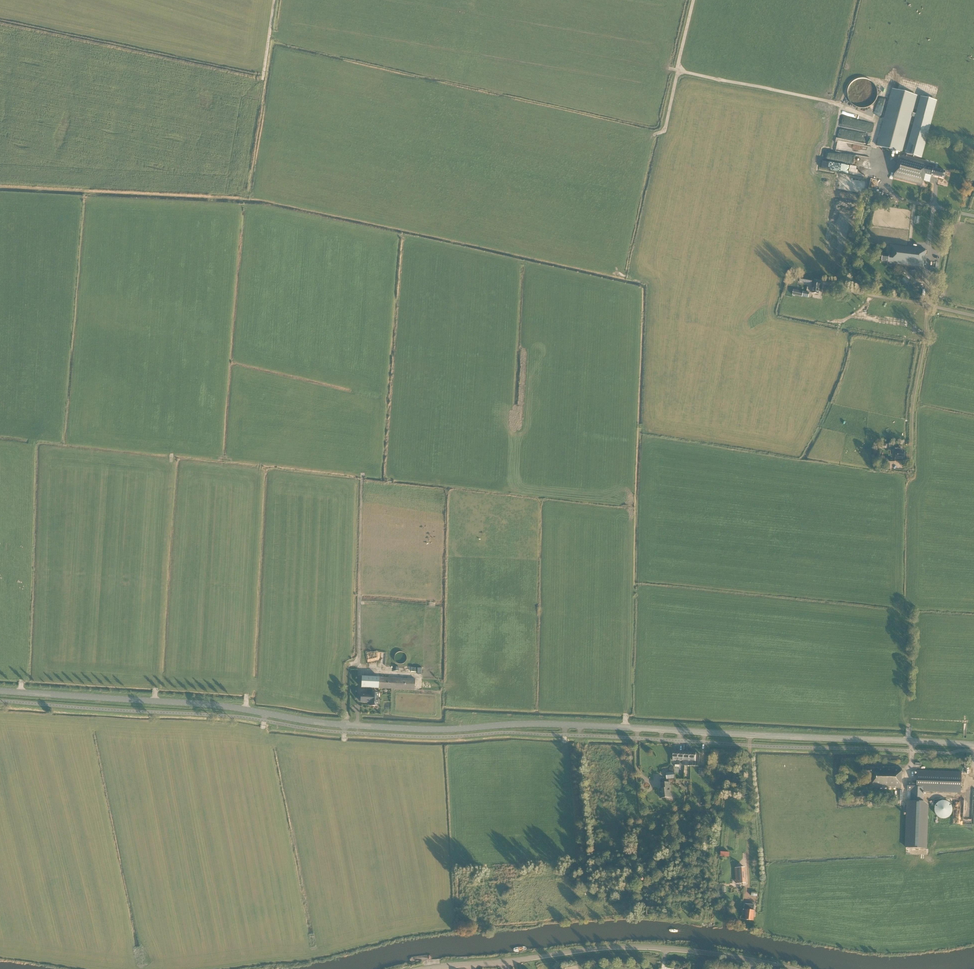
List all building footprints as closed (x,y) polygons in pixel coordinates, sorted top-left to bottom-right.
[(866,79),(863,79),(859,79),(856,80),(853,82),(851,85),(849,88),(848,91),(848,95),(849,98),(850,101),(852,104),(855,106),(858,108),(861,109),(865,109),(868,108),(871,106),(874,104),(876,101),(878,98),(878,95),(878,91),(877,88),(875,85),(873,82),(870,80),(866,79)] [(900,153),(899,156),(894,179),(922,186),(925,175),(931,176),(944,179),(945,173),(933,170),(933,168),(927,167),(928,163),(906,158),(906,155),(901,154),(916,96),(892,89),(877,147),(900,153)] [(920,159),(935,102),(920,98),(916,114),(913,113),(912,117),(915,118),(906,155),(920,159)] [(835,151),(844,152),(846,140),(837,139),(835,151)] [(877,189),(879,180),(871,178),(870,188),(877,189)] [(925,250),(907,247),(891,245),(890,255),(889,255),(882,254),(881,261),(889,262),(894,263),(923,267),(925,250)] [(821,285),(813,284),(812,293),(818,294),(819,292),(820,292),(821,285)] [(900,447),(895,447),(895,459),(902,459),(902,458),(904,458),(904,453),(902,453),(902,451),(900,451),(900,447)] [(397,663),(400,664),(402,664),(404,663),(406,661),(407,659),(407,657),(406,655),(404,653),(402,652),(400,652),(397,653),(396,654),(394,656),(394,659),(395,662),(397,663)] [(415,679),(362,676),(361,687),(367,688),(366,694),(361,694),(360,702),(370,702),(370,706),(378,706),(378,693),(371,693),(371,688),(415,690),(415,679)] [(872,767),(862,767),(862,775),(870,776),(870,786),(877,787),(877,788),(901,788),(902,769),(872,768),(872,767)] [(961,773),(917,771),(917,781),(908,781),(907,791),(911,791),(911,801),(908,801),(906,847),(927,848),(928,805),(923,801),(919,801),(920,791),(961,793),(961,773)] [(670,798),(669,783),(661,783),(661,789),(659,789),(660,799),(670,798)] [(945,801),(943,801),(942,801),(940,801),(939,802),(937,803),(936,804),(935,805),(935,806),(934,808),(934,809),(934,811),(934,812),(935,814),(935,815),(936,816),(938,817),(939,818),(940,818),(942,819),(943,819),(945,819),(946,818),(947,818),(949,817),(950,815),(951,814),(951,813),(952,811),(952,810),(952,808),(951,807),(951,805),(950,804),(949,803),(947,802),(946,802),(945,801)] [(746,882),(745,867),(736,868),(737,883),(746,882)] [(719,890),(720,884),(714,884),(714,893),(716,893),(716,898),(720,898),(720,896),(723,897),(723,892),(727,892),(727,886),(723,886),(723,890),(719,890)] [(657,895),(656,886),(644,887),(644,892),(648,892),(648,896),(657,895)] [(754,905),(744,904),(743,910),(746,910),(746,917),(745,917),(744,919),(745,919),(745,920),(752,921),(754,905)] [(663,914),(663,907),(647,908),(647,915),(663,914)]
